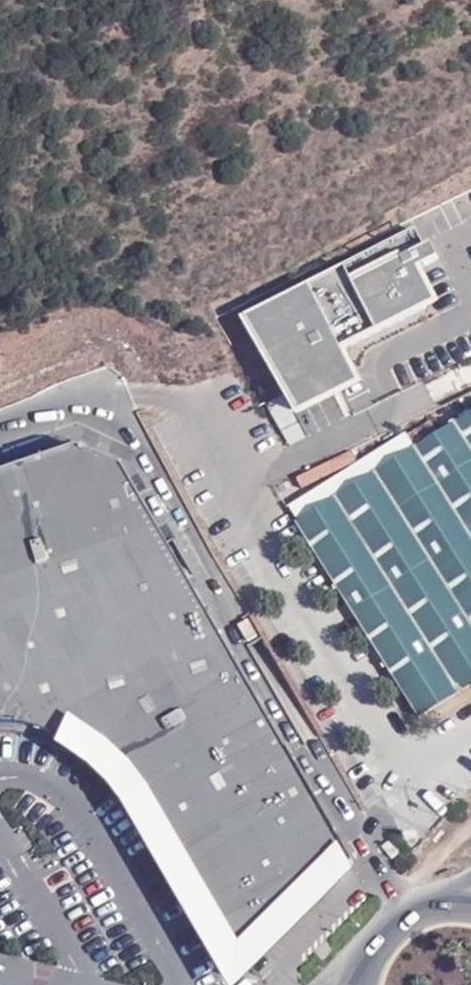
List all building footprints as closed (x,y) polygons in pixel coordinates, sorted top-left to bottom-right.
[(424,247),(415,230),(307,286),(342,355),(438,305),(420,270),(439,260),(431,244),(424,247)] [(359,388),(305,287),(242,320),(296,422),(359,388)] [(441,436),(432,422),(407,435),(416,451),(297,526),(417,722),(470,689),(470,416),(441,436)] [(0,483),(0,731),(22,729),(81,748),(138,794),(248,976),(362,867),(132,468),(83,453),(0,483)]
